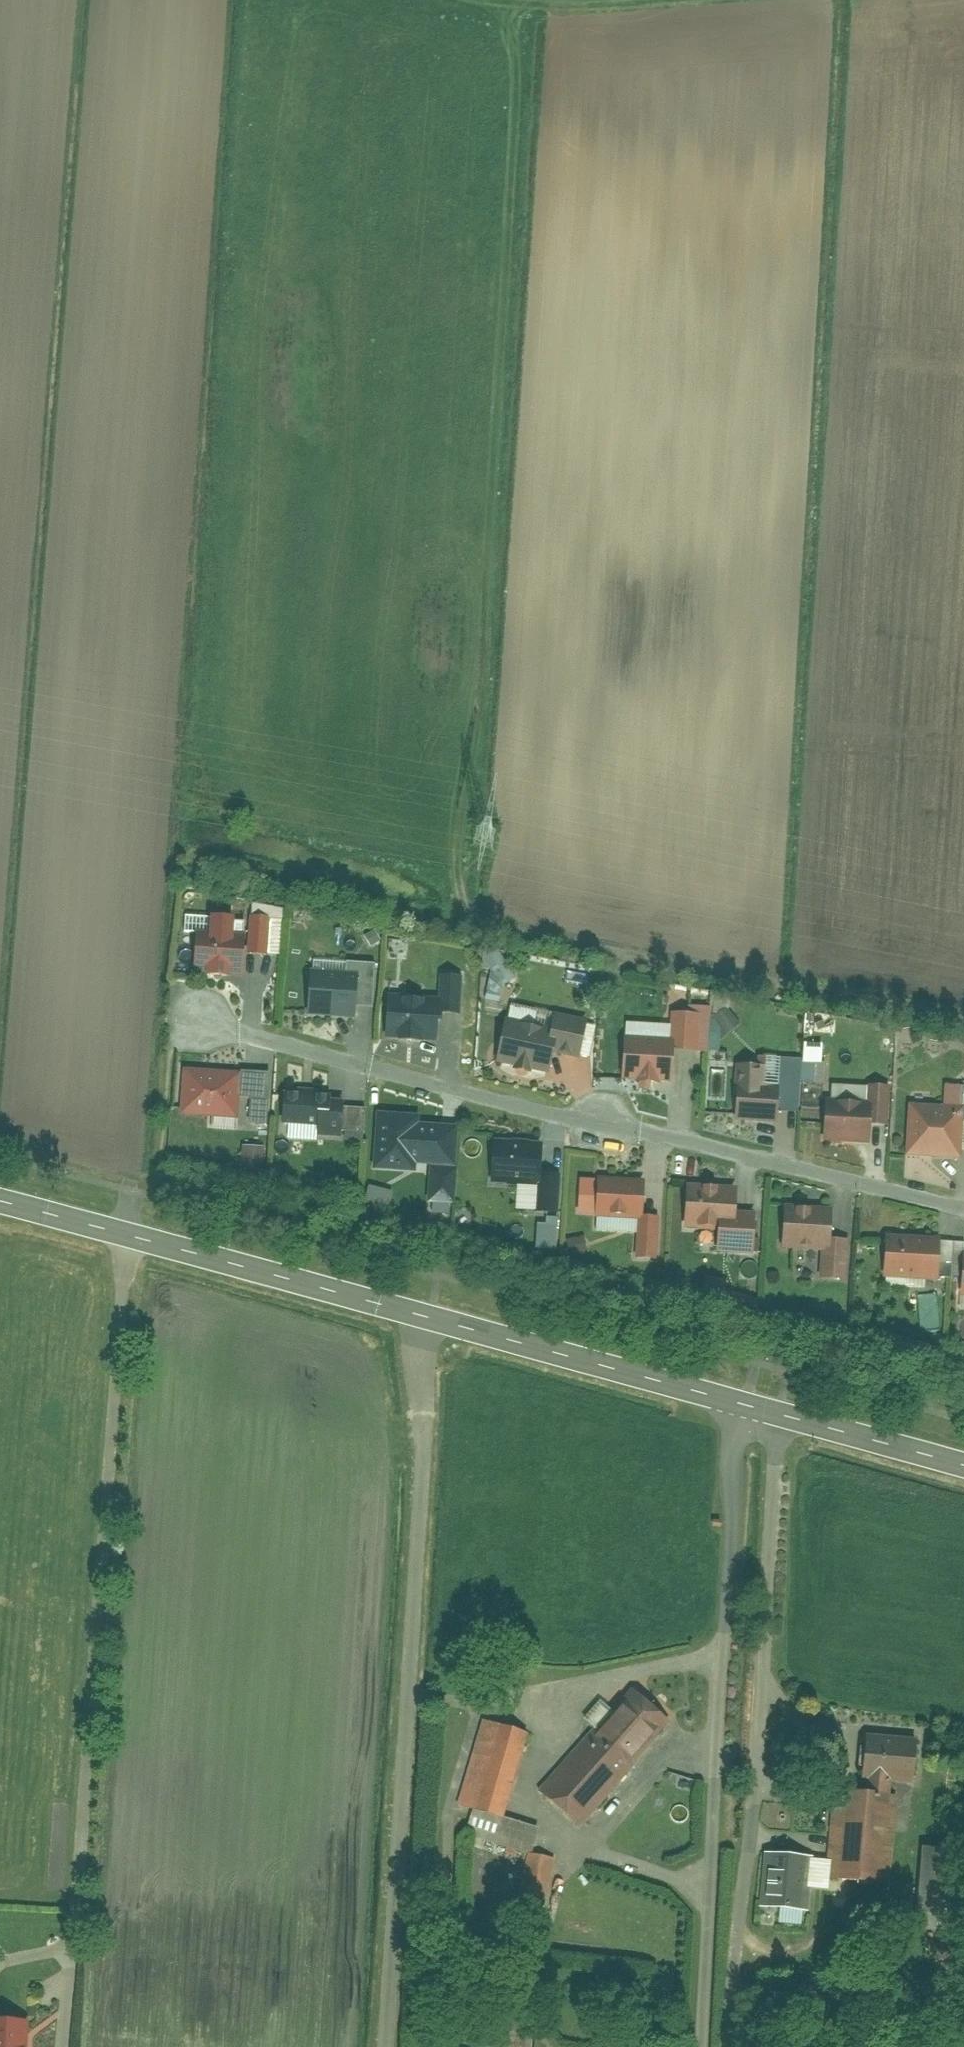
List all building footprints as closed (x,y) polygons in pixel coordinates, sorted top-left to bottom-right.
[(191,933),(192,976),(246,975),(245,932),(191,933)] [(304,961),(305,1013),(353,1013),(353,1004),(373,1004),(372,960),(304,961)] [(492,968),(492,992),(498,992),(498,986),(513,986),(513,968),(492,968)] [(385,997),(385,1038),(442,1038),(442,997),(385,997)] [(622,1027),(618,1079),(670,1082),(672,1059),(706,1061),(710,1010),(697,1009),(696,1017),(674,1015),(673,1031),(622,1027)] [(497,1027),(495,1068),(550,1071),(551,1045),(575,1046),(577,1018),(546,1017),(545,1030),(497,1027)] [(736,1070),(733,1121),(775,1123),(776,1107),(797,1108),(800,1059),(774,1057),(773,1072),(736,1070)] [(183,1063),(179,1110),(232,1114),(236,1066),(183,1063)] [(252,1097),(252,1124),(271,1124),(271,1072),(244,1072),(244,1097),(252,1097)] [(277,1086),(276,1124),(315,1125),(314,1136),(361,1137),(361,1097),(340,1097),(339,1087),(277,1086)] [(902,1157),(951,1160),(953,1127),(963,1127),(963,1086),(954,1086),(953,1111),(904,1109),(902,1157)] [(820,1103),(818,1143),(865,1146),(866,1120),(881,1121),(883,1092),(863,1091),(862,1105),(820,1103)] [(415,1119),(379,1117),(376,1170),(413,1171),(413,1161),(450,1162),(452,1132),(414,1130),(415,1119)] [(540,1139),(488,1137),(486,1185),(533,1184),(532,1212),(557,1213),(559,1160),(539,1159),(540,1139)] [(242,1146),(242,1171),(264,1171),(264,1146),(242,1146)] [(641,1183),(601,1182),(599,1214),(626,1216),(625,1252),(649,1253),(651,1214),(639,1213),(641,1183)] [(378,1205),(389,1208),(394,1192),(383,1189),(378,1205)] [(730,1191),(685,1189),(683,1228),(703,1229),(702,1252),(727,1253),(728,1238),(746,1239),(747,1218),(728,1217),(730,1191)] [(820,1214),(783,1212),(781,1251),(815,1253),(814,1280),(833,1281),(835,1241),(819,1240),(820,1214)] [(548,1224),(539,1223),(537,1248),(557,1251),(560,1219),(549,1218),(548,1224)] [(934,1249),(884,1246),(882,1278),(918,1280),(918,1287),(950,1289),(952,1260),(934,1259),(934,1249)] [(581,1826),(668,1722),(630,1691),(614,1710),(602,1701),(583,1723),(591,1731),(540,1792),(581,1826)] [(526,1734),(483,1721),(457,1809),(472,1813),(465,1838),(528,1857),(536,1831),(500,1821),(526,1734)] [(915,1740),(863,1735),(859,1781),(864,1782),(863,1793),(888,1795),(889,1784),(911,1786),(915,1740)] [(863,1793),(832,1791),(824,1880),(888,1886),(896,1796),(888,1795),(863,1793)] [(920,1848),(913,1930),(961,1934),(963,1893),(963,1851),(920,1848)] [(811,1859),(762,1854),(757,1909),(806,1913),(811,1859)] [(557,1861),(532,1856),(522,1909),(546,1914),(557,1861)] [(27,2025),(0,2023),(0,2046),(25,2046),(27,2025)]
